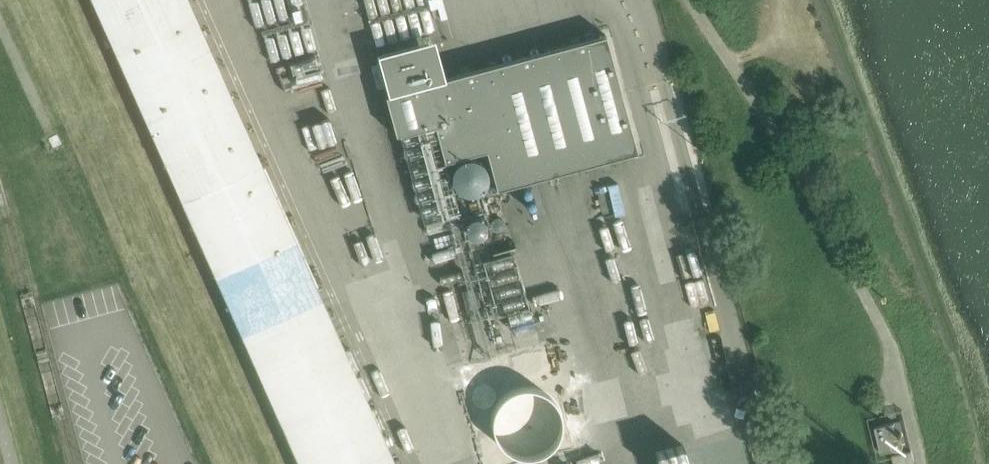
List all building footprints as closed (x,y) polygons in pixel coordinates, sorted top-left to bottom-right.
[(300,463),(396,463),(263,166),(189,0),(92,0),(300,463)] [(637,151),(605,35),(438,79),(428,41),(377,55),(388,94),(385,95),(395,134),(399,133),(400,135),(434,125),(444,161),(486,150),(496,189),(637,151)] [(58,135),(48,139),(52,149),(62,145),(58,135)] [(911,445),(905,419),(875,426),(881,452),(911,445)] [(912,451),(892,456),(894,463),(907,463),(914,462),(912,451)]
